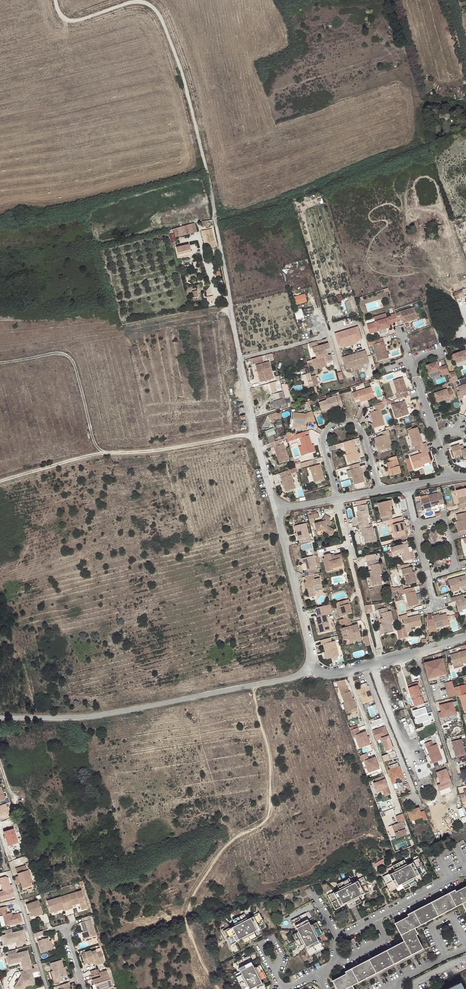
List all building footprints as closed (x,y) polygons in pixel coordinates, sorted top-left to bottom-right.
[(187,235),(199,232),(197,224),(185,226),(187,235)] [(189,245),(177,248),(179,261),(192,258),(189,245)] [(208,309),(216,307),(213,291),(211,292),(210,282),(204,283),(208,309)] [(293,296),(296,304),(307,301),(305,292),(293,296)] [(346,301),(349,315),(359,312),(355,298),(346,301)] [(414,308),(395,313),(395,314),(398,320),(402,319),(403,323),(417,319),(414,308)] [(295,310),(296,319),(304,317),(302,309),(295,310)] [(398,320),(395,314),(391,315),(391,316),(387,318),(387,319),(375,322),(375,323),(367,325),(370,334),(378,332),(378,331),(390,328),(389,325),(389,323),(393,321),(393,323),(398,321),(398,320)] [(359,326),(336,333),(340,345),(346,343),(357,340),(363,338),(359,326)] [(385,341),(384,337),(376,340),(377,344),(374,344),(379,361),(390,358),(387,348),(385,349),(383,342),(385,341)] [(317,342),(309,345),(310,349),(312,349),(314,354),(315,354),(317,360),(315,360),(316,367),(327,365),(326,363),(332,361),(331,356),(329,356),(328,354),(325,354),(324,352),(327,351),(330,350),(328,344),(319,347),(317,342)] [(367,350),(344,357),(347,369),(353,367),(365,364),(370,362),(367,350)] [(453,354),(455,360),(456,363),(465,360),(465,353),(465,351),(453,354)] [(256,358),(251,359),(252,365),(264,362),(262,356),(256,357),(256,358)] [(316,367),(315,360),(312,361),(315,371),(327,367),(327,365),(316,367)] [(446,375),(443,367),(439,368),(437,362),(426,366),(430,375),(440,371),(442,376),(446,375)] [(259,380),(265,379),(264,376),(272,374),(269,363),(256,366),(259,380)] [(454,372),(449,374),(452,382),(458,381),(454,372)] [(398,399),(406,397),(405,392),(408,391),(403,378),(394,381),(398,394),(396,395),(398,399)] [(456,393),(458,400),(462,398),(461,397),(465,395),(465,384),(458,387),(459,391),(456,393)] [(372,386),(353,392),(357,403),(361,402),(368,399),(375,397),(372,386)] [(440,392),(434,394),(437,403),(449,399),(450,401),(454,399),(451,390),(447,391),(446,390),(442,391),(442,392),(440,393),(440,392)] [(345,407),(341,395),(327,399),(326,396),(319,398),(320,403),(323,410),(330,408),(331,410),(335,408),(335,410),(345,407)] [(276,411),(279,410),(288,407),(285,398),(273,401),(276,411)] [(406,401),(393,405),(397,418),(410,414),(406,401)] [(389,407),(388,402),(375,406),(376,411),(374,411),(370,413),(373,423),(375,428),(385,425),(381,410),(389,407)] [(282,417),(280,411),(269,414),(271,421),(282,417)] [(317,422),(313,411),(308,413),(308,414),(294,413),(294,419),(294,425),(302,426),(302,424),(308,424),(308,420),(311,420),(312,423),(317,422)] [(420,450),(428,447),(426,443),(423,444),(417,427),(412,429),(412,428),(407,429),(413,447),(414,447),(416,451),(420,450)] [(389,430),(383,432),(384,435),(377,438),(381,451),(392,447),(388,434),(391,434),(389,430)] [(307,436),(305,431),(295,434),(294,435),(292,435),(287,437),(289,442),(301,438),(306,455),(316,452),(313,444),(310,435),(307,436)] [(282,439),(270,442),(272,447),(274,446),(280,462),(289,460),(284,443),(280,445),(280,442),(283,442),(282,439)] [(360,459),(354,439),(344,442),(345,446),(347,446),(349,454),(347,454),(349,462),(360,459)] [(451,447),(454,457),(462,455),(464,459),(465,459),(465,449),(464,450),(463,445),(460,446),(459,445),(451,447)] [(429,451),(428,447),(420,450),(422,453),(410,457),(414,469),(422,466),(422,465),(421,463),(430,460),(428,452),(429,451)] [(400,466),(397,456),(389,458),(391,462),(388,463),(389,467),(390,469),(391,469),(393,475),(401,473),(399,467),(400,466)] [(361,467),(360,463),(353,465),(354,469),(351,469),(356,485),(366,482),(363,473),(361,474),(359,468),(361,467)] [(320,464),(311,467),(315,482),(325,480),(323,474),(322,475),(321,472),(323,472),(320,464)] [(296,487),(290,469),(280,472),(286,491),(296,487)] [(458,508),(465,507),(465,487),(456,490),(460,503),(457,504),(458,508)] [(420,500),(423,509),(431,508),(431,506),(434,505),(439,503),(440,506),(444,504),(442,495),(438,496),(437,493),(428,496),(428,498),(420,500)] [(388,508),(386,501),(376,504),(379,518),(389,516),(388,508)] [(355,517),(356,523),(365,521),(364,515),(366,514),(364,504),(354,506),(356,512),(357,516),(355,517)] [(458,535),(465,533),(465,518),(465,512),(456,514),(459,531),(457,531),(458,535)] [(306,515),(308,523),(313,522),(312,518),(316,517),(315,513),(306,515)] [(328,518),(323,515),(319,522),(313,524),(315,532),(322,531),(330,535),(333,530),(324,525),(328,518)] [(404,531),(401,517),(392,520),(393,525),(391,526),(393,534),(392,534),(393,539),(404,536),(403,531),(404,531)] [(299,543),(308,541),(304,523),(292,526),(294,533),(295,535),(296,540),(298,540),(299,543)] [(366,525),(356,526),(357,530),(358,530),(360,537),(361,537),(363,544),(373,542),(370,527),(366,528),(366,525)] [(396,555),(400,554),(402,553),(403,557),(401,557),(402,562),(410,560),(406,544),(389,548),(391,557),(396,556),(396,555)] [(330,557),(329,554),(329,553),(323,555),(323,558),(322,558),(325,571),(330,570),(330,568),(340,566),(338,559),(341,558),(340,554),(333,556),(330,557)] [(303,572),(304,576),(311,574),(313,574),(312,569),(315,569),(311,556),(300,558),(302,564),(304,563),(306,571),(303,572)] [(330,570),(325,571),(326,573),(344,569),(341,558),(338,559),(340,566),(330,568),(330,570)] [(369,566),(370,570),(372,575),(369,576),(371,586),(381,583),(379,574),(381,573),(378,563),(375,564),(374,560),(365,562),(366,567),(369,566)] [(407,564),(396,567),(397,571),(400,570),(401,576),(403,575),(406,585),(416,583),(413,572),(411,573),(410,568),(408,568),(407,564)] [(311,574),(304,576),(305,581),(304,581),(305,582),(306,588),(308,596),(315,595),(314,590),(321,588),(318,578),(312,579),(312,577),(311,574)] [(452,593),(459,591),(459,588),(465,586),(465,578),(465,576),(449,581),(452,593)] [(413,592),(412,588),(402,591),(403,595),(405,594),(409,607),(419,605),(415,591),(413,592)] [(453,598),(454,602),(456,602),(457,601),(458,603),(456,604),(459,613),(464,612),(463,610),(465,610),(465,598),(465,599),(464,595),(453,598)] [(335,601),(336,606),(340,605),(342,614),(351,612),(349,603),(346,603),(345,599),(335,601)] [(329,603),(315,606),(317,615),(315,615),(317,623),(319,632),(329,629),(325,613),(331,612),(329,603)] [(381,624),(384,634),(393,631),(391,622),(393,622),(391,611),(388,612),(386,607),(378,610),(379,615),(381,614),(383,619),(384,623),(381,624)] [(398,617),(400,621),(403,620),(406,630),(411,628),(411,626),(414,625),(415,628),(422,626),(419,615),(408,618),(407,614),(398,617)] [(434,620),(429,620),(429,633),(438,632),(436,629),(450,625),(447,614),(433,618),(434,620)] [(344,623),(351,622),(349,616),(338,619),(340,624),(344,623)] [(349,639),(360,636),(357,624),(352,625),(345,627),(341,628),(343,638),(348,637),(349,639)] [(361,638),(363,646),(369,644),(367,634),(360,636),(361,638)] [(329,635),(320,638),(321,642),(323,641),(325,649),(327,655),(327,657),(338,654),(334,639),(330,639),(329,635)] [(453,664),(462,662),(463,664),(465,663),(465,651),(451,655),(453,664)] [(443,658),(424,663),(428,678),(436,676),(439,676),(446,674),(443,658)] [(419,681),(421,680),(419,672),(412,675),(413,679),(418,678),(419,681)] [(365,681),(358,684),(360,688),(357,689),(362,703),(372,699),(365,681)] [(417,683),(407,686),(414,706),(416,706),(424,703),(417,683)] [(340,688),(345,702),(346,702),(349,710),(356,707),(358,707),(355,699),(353,699),(353,697),(350,690),(349,691),(347,686),(340,688)] [(455,692),(455,695),(456,699),(460,698),(463,711),(465,710),(465,689),(455,692)] [(453,702),(439,705),(441,712),(438,713),(440,718),(456,714),(453,702)] [(424,703),(416,706),(418,709),(416,710),(421,723),(423,723),(424,726),(431,723),(430,720),(429,720),(424,707),(425,706),(424,703)] [(391,745),(384,725),(372,730),(375,739),(381,737),(385,747),(391,745)] [(357,734),(360,733),(358,727),(351,729),(354,737),(356,736),(357,736),(357,734)] [(370,743),(366,731),(360,733),(357,734),(357,736),(361,747),(370,743)] [(455,757),(465,755),(461,739),(452,742),(455,757)] [(432,763),(442,759),(436,744),(433,746),(431,741),(424,744),(432,763)] [(368,752),(360,755),(362,761),(366,759),(371,772),(380,769),(375,756),(370,758),(368,752)] [(397,761),(389,764),(390,768),(387,770),(392,783),(404,778),(397,761)] [(446,769),(436,772),(441,784),(437,785),(441,796),(454,790),(446,769)] [(384,778),(373,783),(377,791),(383,789),(385,795),(390,793),(384,778)] [(1,817),(9,814),(6,804),(0,806),(0,815),(1,817)] [(419,807),(408,811),(411,820),(422,816),(423,819),(427,818),(424,810),(420,811),(419,807)] [(406,821),(403,813),(396,816),(399,823),(392,825),(395,831),(397,838),(407,835),(402,822),(406,821)] [(20,848),(14,829),(4,832),(10,851),(20,848)] [(393,873),(384,877),(391,891),(400,887),(399,886),(402,885),(405,890),(416,884),(414,878),(416,877),(417,878),(426,873),(418,859),(409,864),(410,865),(407,866),(404,861),(393,867),(395,872),(393,874),(393,873)] [(16,869),(18,876),(21,883),(22,888),(33,885),(26,865),(16,869)] [(337,891),(328,896),(335,910),(344,906),(344,905),(347,903),(350,909),(361,903),(358,897),(361,896),(371,892),(363,878),(354,883),(355,883),(352,885),(349,879),(338,885),(341,891),(337,892),(337,891)] [(12,884),(9,885),(8,882),(4,884),(6,891),(0,892),(0,901),(12,898),(11,896),(15,895),(12,884)] [(449,894),(456,907),(462,904),(465,902),(465,887),(456,893),(455,891),(449,894)] [(66,896),(70,910),(74,908),(74,906),(81,904),(83,910),(88,908),(83,890),(66,896)] [(449,894),(431,903),(438,917),(443,914),(456,907),(449,894)] [(66,911),(70,910),(66,896),(48,902),(52,914),(65,909),(66,911)] [(38,913),(42,912),(39,901),(27,906),(31,918),(38,915),(39,915),(38,913)] [(431,903),(413,912),(420,926),(429,921),(438,917),(431,903)] [(0,910),(0,914),(0,915),(4,914),(6,925),(23,921),(21,913),(13,915),(12,912),(9,913),(7,908),(0,910)] [(399,932),(401,936),(415,929),(420,926),(413,912),(408,915),(408,917),(395,924),(399,932)] [(232,927),(223,931),(231,946),(240,941),(239,940),(242,938),(245,944),(257,938),(254,933),(256,931),(257,932),(266,927),(258,913),(250,918),(250,919),(247,920),(245,915),(233,921),(236,926),(233,928),(232,927)] [(306,914),(292,921),(296,930),(297,930),(299,932),(293,935),(299,947),(305,944),(306,947),(305,947),(310,956),(324,949),(319,940),(318,940),(317,938),(322,935),(316,923),(310,926),(310,923),(306,914)] [(91,916),(83,919),(84,922),(82,923),(85,931),(87,939),(97,936),(91,916)] [(6,934),(2,935),(5,945),(15,942),(16,946),(27,943),(24,930),(13,932),(12,928),(5,930),(6,934)] [(415,929),(401,936),(404,942),(411,955),(418,952),(423,949),(416,935),(418,934),(415,929)] [(53,950),(49,938),(39,942),(43,953),(53,950)] [(404,942),(386,951),(393,965),(402,960),(411,955),(404,942)] [(32,969),(27,951),(16,954),(15,950),(7,952),(8,956),(6,956),(8,966),(21,962),(23,971),(32,969)] [(100,960),(105,959),(103,951),(98,952),(97,950),(92,951),(92,950),(86,951),(87,953),(83,954),(85,963),(89,962),(89,961),(94,959),(95,963),(100,961),(100,960)] [(386,951),(368,960),(375,974),(384,969),(393,965),(386,951)] [(235,963),(240,973),(241,972),(242,975),(237,978),(242,988),(243,988),(249,986),(250,988),(267,988),(263,982),(262,983),(260,980),(266,977),(260,966),(255,969),(253,966),(255,965),(250,956),(235,963)] [(368,960),(350,970),(357,983),(366,979),(375,974),(368,960)] [(64,969),(65,969),(63,961),(52,964),(54,972),(58,984),(64,982),(63,978),(66,977),(64,969)] [(20,971),(21,976),(13,988),(15,988),(24,988),(26,986),(36,984),(32,969),(23,971),(20,971)] [(108,970),(100,973),(102,978),(93,980),(95,985),(96,985),(98,988),(109,988),(114,987),(108,970)] [(336,988),(347,988),(352,986),(357,983),(350,970),(345,972),(346,974),(332,981),(335,986),(336,988)]
